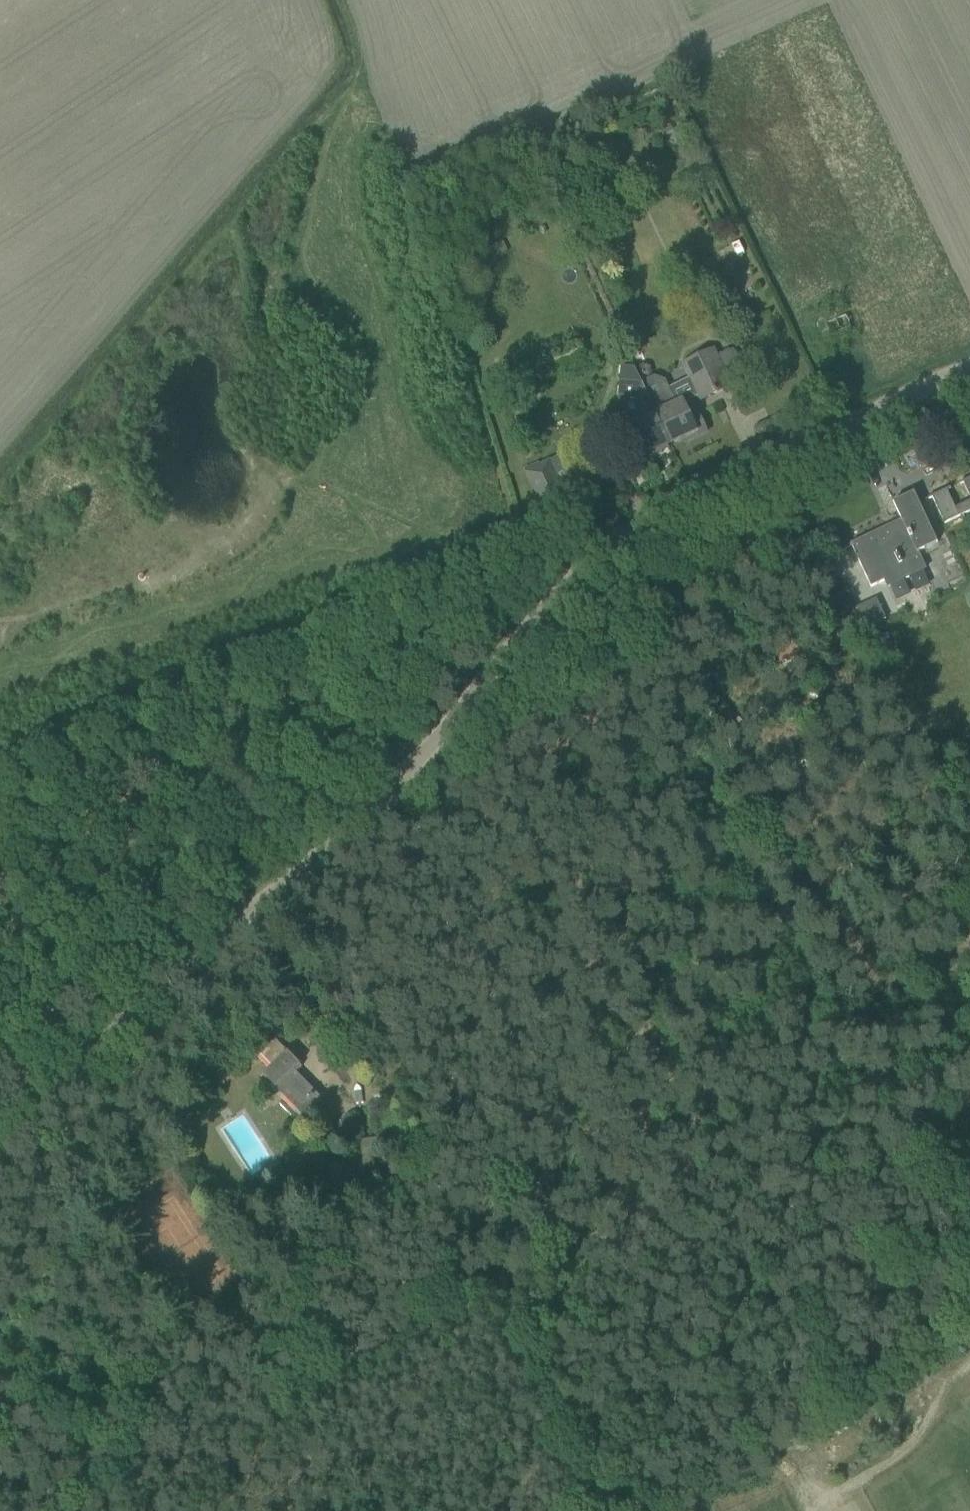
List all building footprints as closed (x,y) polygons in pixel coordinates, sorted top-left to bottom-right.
[(503,242),(494,246),(498,256),(508,251),(503,242)] [(683,364),(692,382),(700,400),(730,386),(727,379),(743,371),(733,349),(716,357),(713,350),(683,364)] [(634,425),(628,427),(636,443),(633,444),(641,462),(663,452),(661,448),(686,436),(688,441),(707,432),(698,413),(689,417),(682,402),(677,404),(665,381),(654,377),(641,383),(653,408),(630,419),(634,425)] [(524,469),(543,508),(567,496),(554,470),(545,475),(539,462),(524,469)] [(932,496),(941,515),(955,508),(946,489),(932,496)] [(851,544),(859,562),(871,587),(884,581),(888,588),(926,569),(918,554),(918,553),(938,543),(914,492),(893,502),(901,520),(851,544)] [(263,1075),(275,1087),(280,1082),(300,1103),(306,1097),(308,1099),(313,1095),(311,1093),(314,1090),(296,1071),(301,1066),(288,1051),(288,1049),(285,1046),(282,1046),(275,1039),(260,1053),(272,1066),(263,1075)] [(352,1180),(365,1178),(363,1159),(331,1163),(334,1188),(353,1186),(352,1180)]
